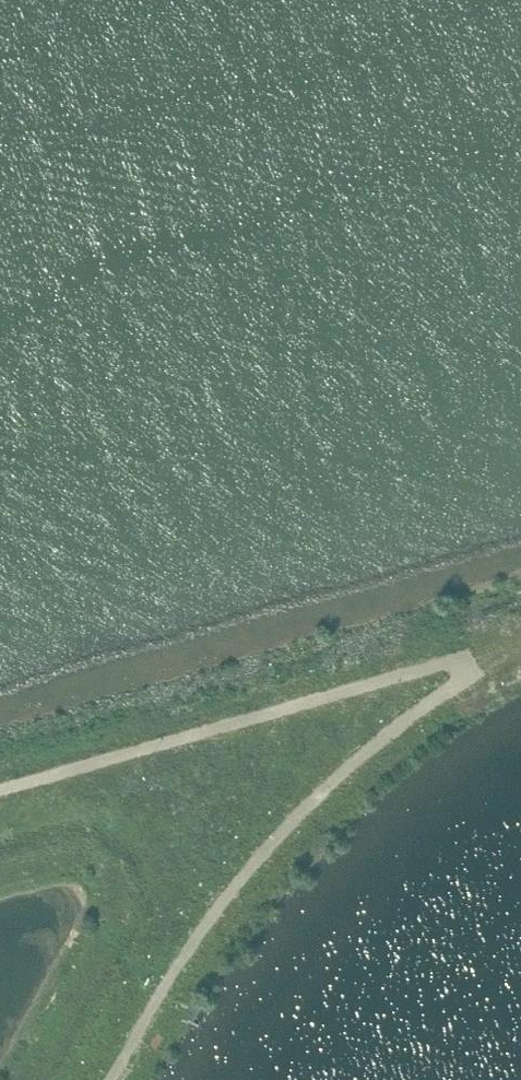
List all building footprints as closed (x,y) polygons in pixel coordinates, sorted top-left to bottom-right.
[(200,1009),(209,997),(195,986),(186,998),(200,1009)]
